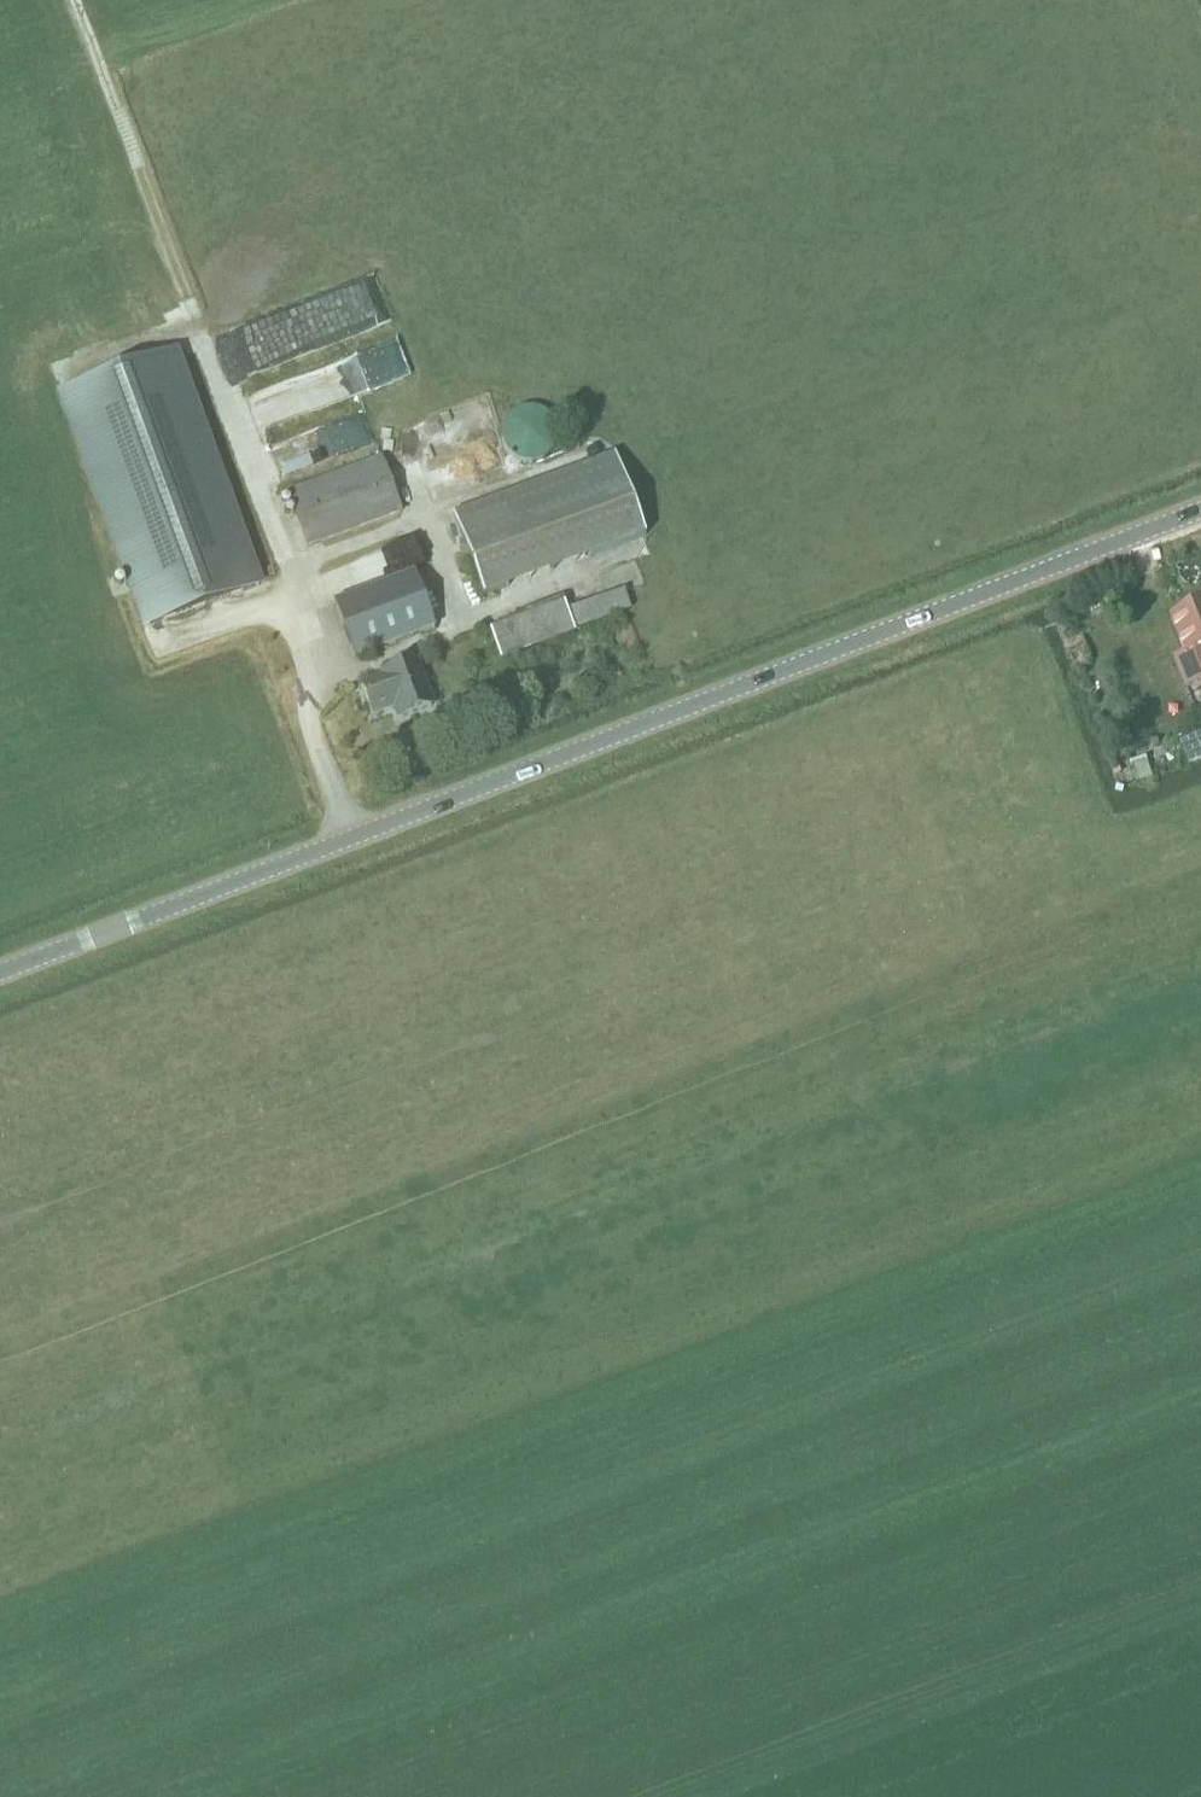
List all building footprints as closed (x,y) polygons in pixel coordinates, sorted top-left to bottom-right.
[(99,381),(62,394),(127,572),(146,625),(257,585),(173,354),(161,359),(99,381)] [(559,430),(559,429),(557,420),(553,413),(547,409),(539,407),(531,408),(526,410),(522,412),(517,419),(515,428),(516,436),(520,443),(523,446),(527,449),(535,451),(543,450),(551,446),(556,439),(558,435),(559,430)] [(484,598),(646,538),(614,453),(452,512),(484,598)] [(309,547),(401,512),(382,457),(288,492),(309,547)] [(355,658),(436,630),(414,571),(334,601),(355,658)] [(576,629),(625,612),(630,610),(624,590),(568,610),(576,629)] [(501,659),(574,632),(560,597),(508,617),(510,619),(489,627),(501,659)] [(1173,619),(1187,655),(1176,660),(1186,687),(1200,681),(1200,608),(1173,619)] [(432,707),(415,661),(383,673),(385,678),(361,687),(372,714),(395,705),(400,718),(432,707)] [(612,682),(620,679),(617,671),(609,674),(612,682)] [(1189,762),(1190,764),(1200,760),(1200,728),(1178,738),(1185,755),(1186,755),(1188,760),(1189,762)]
